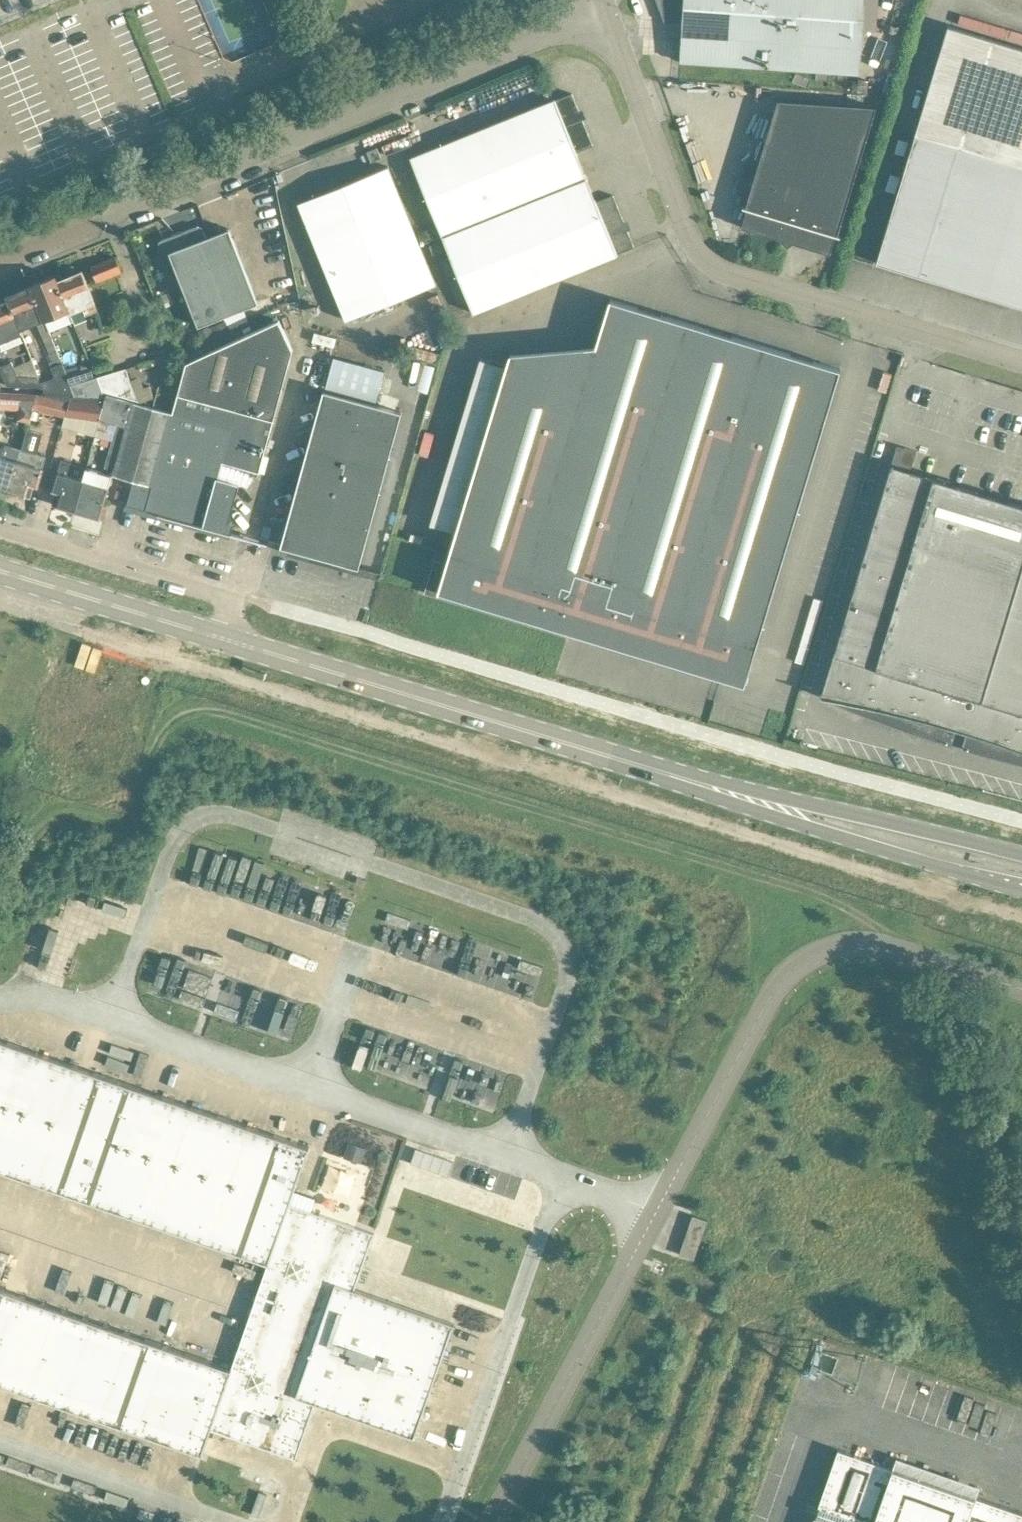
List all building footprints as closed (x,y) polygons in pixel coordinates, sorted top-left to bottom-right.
[(680,61),(861,73),(863,30),(876,31),(878,0),(658,0),(658,3),(664,21),(683,22),(680,61)] [(876,262),(1021,306),(1021,48),(948,25),(915,134),(882,243),(876,262)] [(411,157),(442,235),(587,176),(577,152),(593,145),(572,93),(556,100),(555,98),(411,157)] [(793,242),(830,253),(836,234),(838,234),(877,106),(778,99),(746,207),(747,208),(742,226),(774,236),(777,237),(780,239),(782,240),(785,243),(786,244),(788,246),(793,242)] [(367,151),(371,162),(382,157),(377,147),(367,151)] [(299,202),(347,320),(436,284),(388,166),(299,202)] [(587,176),(442,235),(474,313),(618,254),(618,253),(634,246),(613,194),(597,201),(587,176)] [(160,240),(159,244),(171,274),(174,276),(179,274),(199,326),(259,303),(229,228),(207,237),(203,227),(198,225),(160,240)] [(443,251),(439,242),(430,245),(434,255),(443,251)] [(91,266),(97,281),(122,271),(116,256),(91,266)] [(56,276),(55,277),(68,309),(69,309),(70,313),(84,307),(87,314),(98,309),(82,270),(58,280),(56,276)] [(55,277),(31,286),(44,319),(68,309),(55,277)] [(7,296),(8,300),(20,329),(44,319),(31,286),(7,296)] [(507,367),(512,353),(511,353),(447,563),(435,559),(425,590),(569,633),(569,631),(745,684),(841,368),(611,298),(583,390),(507,367)] [(8,300),(0,303),(0,343),(22,334),(20,329),(8,300)] [(134,402),(115,471),(118,476),(122,477),(134,480),(127,504),(231,532),(234,523),(229,521),(239,484),(247,486),(261,471),(265,473),(269,456),(264,455),(293,349),(279,319),(187,362),(173,412),(139,403),(134,402)] [(211,326),(200,331),(205,340),(215,336),(211,326)] [(326,387),(377,401),(385,371),(334,357),(326,387)] [(46,395),(71,396),(75,396),(71,385),(70,386),(66,374),(60,359),(50,363),(56,377),(41,382),(46,395)] [(41,388),(38,377),(17,376),(12,363),(0,367),(0,369),(7,386),(41,388)] [(92,366),(66,374),(70,386),(71,385),(96,378),(92,366)] [(105,398),(106,398),(138,400),(125,369),(96,378),(105,398)] [(75,396),(105,398),(96,378),(71,385),(75,396)] [(324,390),(281,546),(289,549),(288,553),(290,554),(291,550),(359,568),(402,411),(324,390)] [(32,409),(37,394),(2,392),(0,398),(0,410),(20,411),(17,422),(27,425),(32,409)] [(32,409),(65,418),(71,396),(46,395),(45,397),(37,394),(32,409)] [(71,396),(66,415),(100,419),(106,398),(105,398),(75,396),(71,396)] [(105,468),(115,471),(134,402),(139,403),(138,400),(106,398),(100,419),(96,436),(112,441),(105,468)] [(10,491),(21,448),(7,444),(6,448),(0,447),(0,488),(10,491)] [(21,448),(10,491),(31,497),(34,484),(38,485),(43,466),(45,460),(46,455),(21,448)] [(75,510),(87,467),(87,466),(61,459),(58,470),(53,490),(57,491),(53,504),(75,510)] [(971,732),(984,736),(996,741),(1021,750),(1021,503),(891,464),(821,694),(820,694),(820,696),(834,698),(848,701),(862,704),(876,707),(891,710),(905,714),(919,717),(932,721),(946,725),(971,732)] [(87,467),(75,510),(100,518),(113,474),(87,467)] [(296,1458),(313,1409),(301,1404),(303,1398),(316,1402),(415,1437),(454,1324),(455,1323),(454,1323),(355,1289),(343,1284),(345,1279),(357,1284),(375,1233),(375,1232),(355,1226),(290,1203),(293,1195),(295,1189),(310,1146),(0,1038),(0,1169),(267,1261),(230,1367),(0,1286),(0,1382),(203,1453),(211,1428),(296,1458)] [(411,1163),(449,1176),(454,1161),(416,1148),(411,1163)] [(679,1254),(694,1259),(708,1220),(693,1215),(679,1254)] [(838,1449),(813,1521),(1021,1521),(1021,1513),(838,1449)] [(252,1511),(260,1513),(268,1491),(261,1488),(252,1511)]
